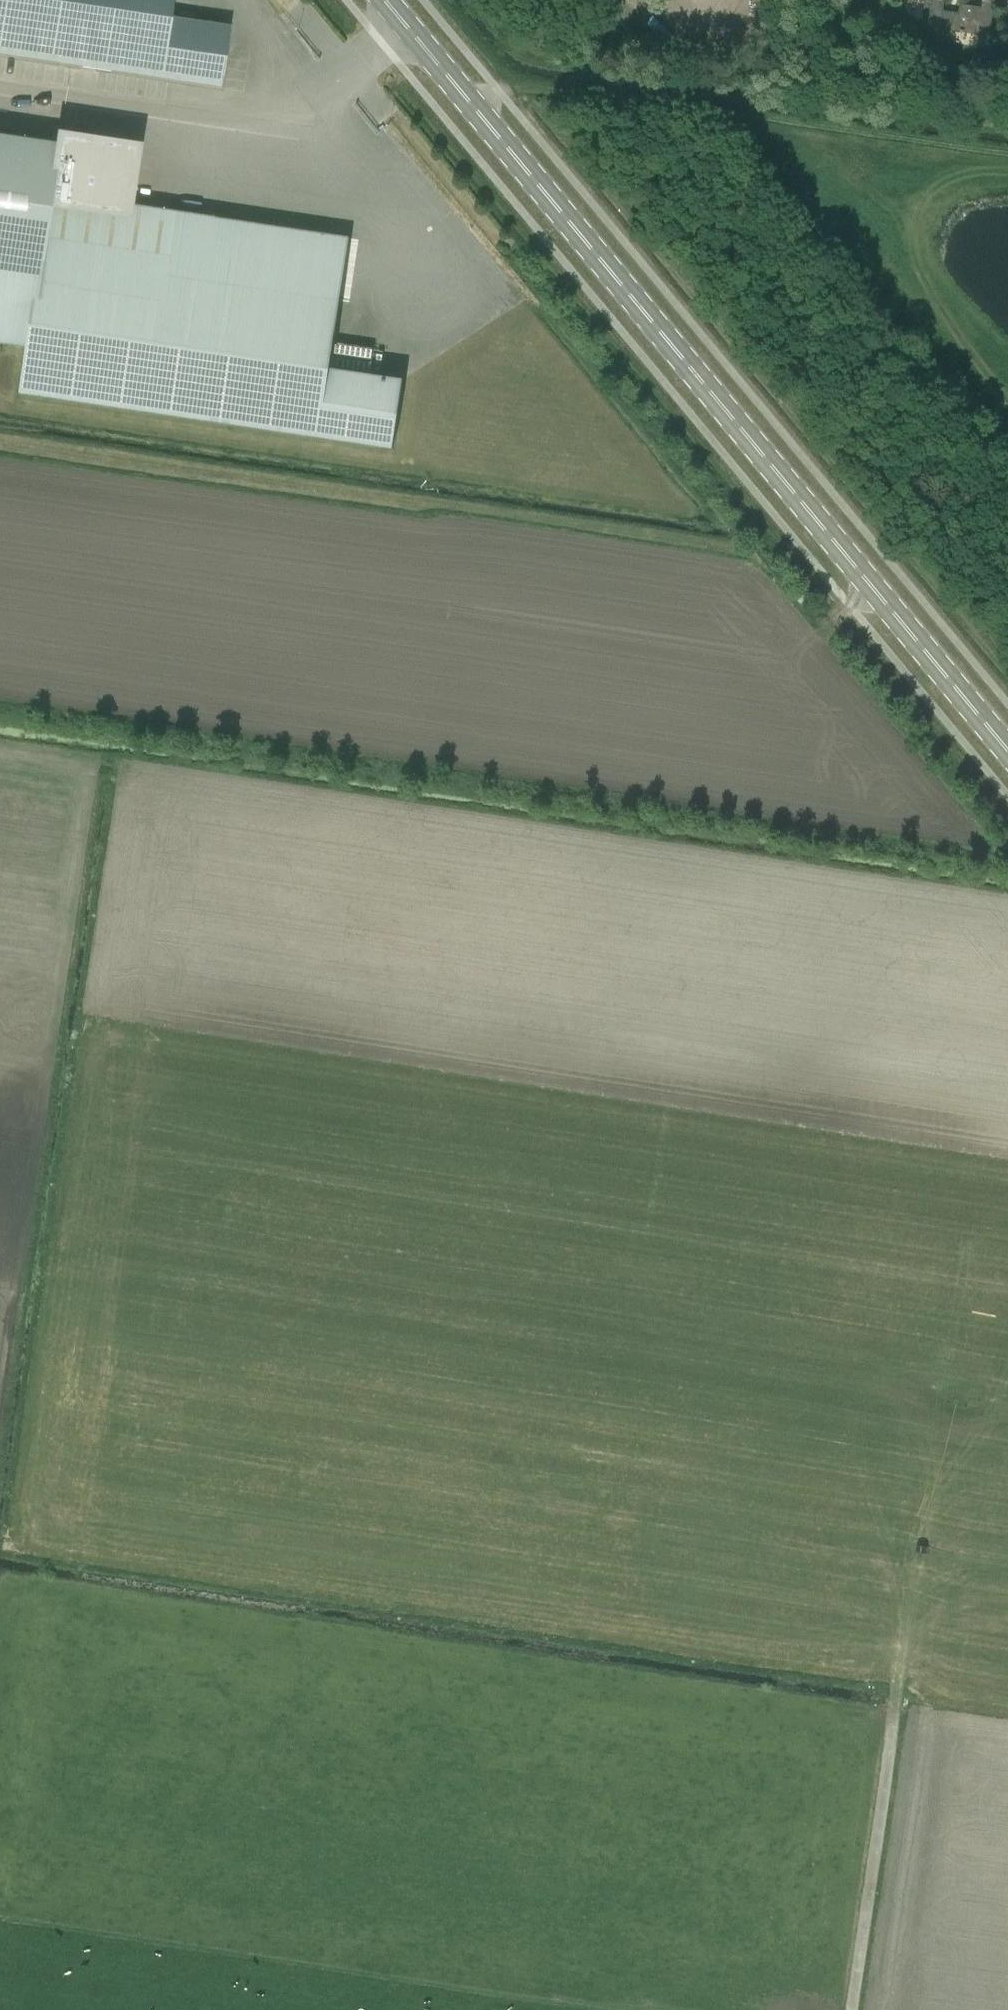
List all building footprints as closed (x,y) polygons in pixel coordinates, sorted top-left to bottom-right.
[(170,17),(172,0),(0,0),(0,54),(220,87),(229,26),(170,17)] [(924,2),(923,9),(929,10),(928,18),(942,20),(943,11),(945,0),(911,0),(924,2)] [(958,14),(943,11),(942,20),(952,21),(951,32),(978,36),(980,28),(991,29),(994,3),(982,1),(981,8),(959,5),(958,14)] [(649,26),(667,42),(673,35),(655,19),(649,26)] [(393,448),(403,380),(330,369),(340,302),(241,287),(251,224),(125,205),(124,212),(50,201),(58,144),(0,135),(0,343),(28,347),(21,393),(393,448)] [(59,136),(58,144),(50,201),(124,212),(125,205),(128,185),(132,186),(135,169),(131,168),(134,147),(59,136)] [(797,600),(804,608),(810,602),(803,595),(797,600)]
